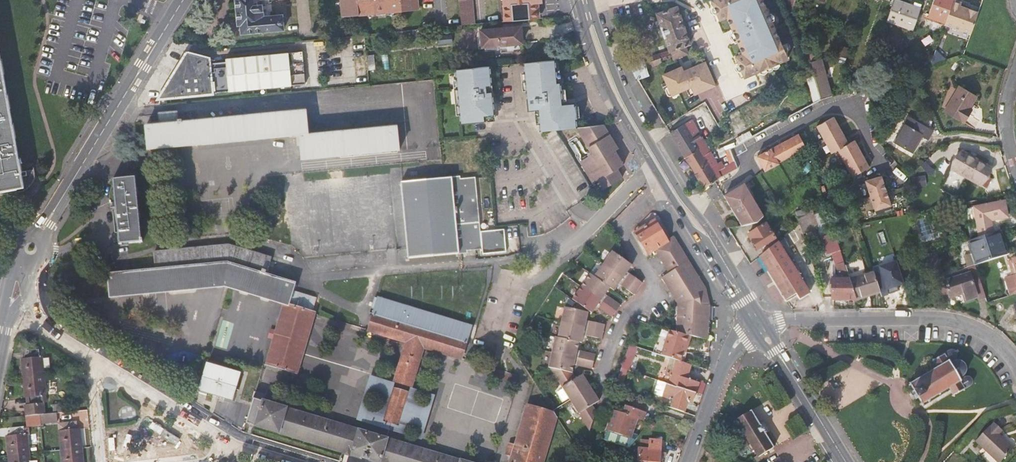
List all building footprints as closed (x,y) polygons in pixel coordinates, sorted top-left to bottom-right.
[(238,25),(241,25),(242,34),(284,29),(283,14),(265,16),(264,10),(268,10),(267,3),(264,4),(263,0),(236,0),(238,25)] [(344,16),(419,9),(419,0),(342,0),(344,16)] [(461,26),(475,25),(473,0),(459,0),(461,26)] [(539,2),(543,2),(543,0),(502,0),(502,6),(504,6),(505,22),(538,19),(536,2),(539,2)] [(719,21),(727,18),(741,53),(735,56),(744,79),(789,60),(763,0),(711,0),(719,21)] [(898,0),(894,0),(887,20),(914,29),(921,8),(898,0)] [(946,23),(953,0),(934,0),(928,17),(946,23)] [(954,0),(953,0),(946,23),(945,24),(971,34),(979,12),(969,9),(960,6),(961,4),(962,2),(954,0)] [(657,14),(670,51),(673,60),(689,55),(686,46),(690,44),(678,7),(657,14)] [(523,43),(521,26),(481,30),(483,47),(523,43)] [(848,56),(851,48),(841,44),(838,52),(848,56)] [(307,67),(290,69),(288,53),(227,58),(227,62),(210,63),(209,58),(188,52),(160,97),(308,84),(307,67)] [(22,170),(0,53),(0,189),(24,185),(24,190),(25,190),(25,189),(26,189),(26,188),(27,188),(28,188),(28,187),(29,187),(29,186),(30,186),(30,185),(31,185),(31,184),(31,183),(32,183),(32,182),(33,181),(33,180),(34,179),(34,178),(34,177),(34,176),(35,176),(35,175),(35,174),(35,173),(35,172),(35,171),(35,167),(22,170)] [(643,59),(630,63),(631,65),(634,72),(638,79),(649,75),(643,59)] [(575,105),(572,103),(567,104),(562,104),(561,90),(560,82),(557,83),(555,60),(525,63),(529,109),(539,109),(541,130),(577,127),(575,105)] [(815,61),(811,63),(813,68),(813,69),(821,98),(832,95),(822,60),(815,61)] [(716,86),(705,61),(684,70),(682,66),(662,74),(671,96),(691,88),(694,95),(716,86)] [(490,66),(457,69),(462,122),(495,119),(492,92),(487,92),(486,85),(492,85),(490,66)] [(876,91),(873,82),(868,84),(871,92),(876,91)] [(976,97),(960,87),(946,111),(964,122),(971,110),(970,109),(976,97)] [(160,114),(161,125),(146,127),(148,150),(300,136),(302,160),(400,151),(397,127),(309,136),(307,112),(183,124),(183,121),(178,121),(178,112),(160,114)] [(832,152),(836,151),(838,149),(846,163),(853,176),(863,171),(870,167),(855,140),(849,143),(835,116),(827,120),(823,122),(818,125),(825,139),(832,152)] [(909,118),(896,141),(912,150),(921,134),(928,138),(933,131),(909,118)] [(705,142),(692,119),(670,132),(673,136),(685,157),(705,142)] [(617,169),(620,167),(618,163),(616,160),(619,158),(615,151),(618,148),(603,124),(577,127),(593,153),(580,161),(593,183),(598,180),(603,189),(622,178),(617,169)] [(752,136),(750,132),(736,139),(738,144),(742,142),(752,136)] [(798,133),(757,156),(765,171),(779,163),(778,162),(806,147),(798,133)] [(718,162),(705,142),(685,157),(689,164),(691,167),(703,187),(719,178),(722,177),(728,173),(725,167),(724,166),(721,161),(718,162)] [(735,160),(730,148),(725,150),(730,164),(725,167),(728,173),(738,168),(735,160)] [(981,185),(981,184),(986,187),(992,178),(986,175),(990,168),(963,153),(942,190),(956,197),(968,178),(981,185)] [(891,205),(886,190),(882,177),(880,176),(867,180),(866,181),(875,210),(891,205)] [(922,176),(912,178),(914,187),(923,185),(922,176)] [(460,177),(403,182),(401,182),(409,258),(468,252),(468,250),(491,247),(491,252),(514,250),(513,230),(490,231),(484,177),(461,179),(460,177)] [(114,180),(120,243),(141,241),(135,178),(114,180)] [(744,185),(724,197),(742,227),(757,223),(763,217),(744,185)] [(840,248),(827,209),(825,201),(813,212),(818,228),(827,254),(832,252),(840,248)] [(974,208),(980,238),(998,232),(1002,231),(1000,222),(1009,220),(1005,201),(974,208)] [(796,212),(800,223),(813,212),(811,208),(796,212)] [(818,228),(813,212),(800,223),(803,233),(818,228)] [(882,235),(887,233),(883,219),(868,222),(870,228),(879,227),(882,235)] [(656,250),(659,255),(668,269),(686,259),(674,240),(673,239),(668,242),(655,220),(635,232),(648,253),(656,250)] [(747,235),(757,250),(775,239),(766,224),(747,235)] [(1006,256),(998,232),(980,238),(969,241),(977,265),(1006,256)] [(786,257),(781,248),(786,244),(783,239),(777,242),(760,256),(786,299),(795,293),(799,299),(808,293),(800,279),(803,278),(800,273),(797,274),(789,262),(792,260),(789,255),(786,257)] [(869,246),(873,261),(889,255),(887,247),(881,249),(879,243),(869,246)] [(225,286),(284,304),(289,305),(296,282),(266,274),(271,257),(229,244),(194,248),(154,252),(156,269),(108,273),(110,296),(225,286)] [(625,275),(631,266),(631,265),(613,252),(603,264),(638,289),(639,287),(642,283),(630,275),(628,277),(625,275)] [(932,268),(928,254),(921,257),(929,281),(943,276),(966,269),(962,258),(932,268)] [(1009,290),(1015,288),(1015,258),(1013,259),(1014,263),(1011,264),(1015,276),(1006,279),(1009,290)] [(883,293),(906,286),(898,260),(875,267),(883,293)] [(679,304),(678,333),(689,336),(694,337),(706,341),(708,305),(704,289),(688,262),(663,278),(679,304)] [(621,286),(633,295),(634,295),(638,289),(603,264),(594,277),(609,288),(613,291),(620,282),(623,284),(621,286)] [(977,295),(985,294),(975,266),(966,269),(943,276),(950,297),(963,294),(965,301),(978,297),(977,295)] [(602,298),(609,288),(594,277),(591,274),(581,288),(616,312),(620,306),(607,297),(605,300),(602,298)] [(856,300),(880,292),(874,274),(850,281),(856,299),(856,300)] [(832,299),(856,299),(850,281),(850,279),(832,278),(832,299)] [(949,295),(947,287),(941,289),(943,297),(949,295)] [(599,309),(608,315),(612,318),(612,317),(616,312),(581,288),(572,300),(574,301),(591,313),(597,304),(600,306),(599,309)] [(407,341),(395,381),(411,386),(423,347),(461,358),(471,325),(379,297),(369,330),(407,341)] [(298,373),(315,313),(289,305),(284,304),(267,363),(298,373)] [(564,308),(561,323),(602,332),(604,325),(589,322),(588,325),(585,325),(588,313),(564,308)] [(586,336),(600,339),(601,340),(601,339),(602,332),(561,323),(557,338),(579,343),(581,344),(583,332),(587,333),(586,336)] [(684,351),(689,336),(678,333),(673,331),(670,340),(665,356),(678,360),(683,362),(687,352),(684,351)] [(689,353),(694,337),(689,336),(684,351),(687,352),(689,353)] [(555,338),(552,353),(593,362),(594,355),(581,352),(580,355),(576,354),(579,343),(557,338),(555,338)] [(634,353),(636,346),(630,344),(627,351),(634,353)] [(22,359),(24,378),(44,376),(42,357),(40,357),(39,349),(27,351),(28,358),(22,359)] [(628,369),(634,353),(627,351),(622,367),(628,369)] [(914,390),(918,398),(922,404),(949,388),(953,395),(968,386),(970,385),(971,384),(971,382),(971,380),(970,379),(969,378),(967,378),(965,378),(964,378),(962,377),(963,376),(964,374),(965,372),(966,370),(965,367),(964,366),(963,364),(962,363),(960,362),(957,361),(956,361),(954,362),(952,360),(954,359),(955,358),(956,356),(955,355),(955,353),(954,352),(953,352),(951,351),(949,352),(933,361),(937,368),(910,384),(914,390)] [(552,353),(548,368),(549,368),(571,373),(572,373),(574,365),(574,362),(578,363),(578,366),(591,369),(592,368),(593,362),(552,353)] [(687,379),(692,364),(683,362),(678,360),(670,384),(695,392),(702,395),(705,385),(687,379)] [(207,364),(199,390),(232,400),(240,373),(207,364)] [(575,379),(571,373),(549,368),(570,400),(590,388),(583,375),(582,375),(575,379)] [(371,373),(357,420),(422,439),(436,393),(411,386),(395,381),(371,373)] [(46,395),(44,376),(24,378),(25,397),(31,396),(32,404),(26,405),(27,415),(40,414),(46,413),(44,395),(46,395)] [(669,399),(667,406),(683,412),(686,401),(691,403),(695,392),(670,384),(658,381),(654,394),(669,399)] [(622,384),(617,382),(614,389),(620,391),(622,384)] [(393,386),(384,416),(397,420),(406,390),(393,386)] [(596,396),(590,388),(570,400),(589,430),(595,411),(592,405),(599,400),(596,396)] [(557,405),(560,402),(556,397),(561,394),(557,390),(549,397),(557,405)] [(262,401),(264,395),(256,392),(247,422),(380,461),(465,461),(262,401)] [(54,405),(54,412),(57,412),(68,411),(67,404),(54,405)] [(557,417),(554,413),(528,405),(516,444),(510,443),(506,453),(512,455),(510,461),(543,461),(557,417)] [(627,405),(625,413),(614,410),(607,429),(630,437),(637,417),(643,419),(645,412),(627,405)] [(752,411),(737,420),(760,457),(774,448),(752,411)] [(58,420),(57,412),(54,412),(46,413),(40,414),(41,421),(58,420)] [(28,426),(41,425),(41,421),(40,414),(27,415),(28,426)] [(173,442),(176,436),(152,421),(149,426),(173,442)] [(59,423),(62,450),(82,447),(80,429),(78,430),(77,422),(59,423)] [(990,427),(989,427),(976,441),(999,461),(1000,461),(1013,449),(998,435),(1002,431),(994,423),(990,427)] [(7,437),(9,455),(29,453),(27,435),(25,435),(24,427),(12,428),(13,436),(7,437)] [(648,449),(640,448),(638,461),(659,461),(660,451),(664,451),(665,440),(649,439),(648,449)] [(82,447),(62,450),(63,461),(83,461),(82,447)] [(9,455),(10,461),(38,461),(30,461),(29,453),(9,455)]
